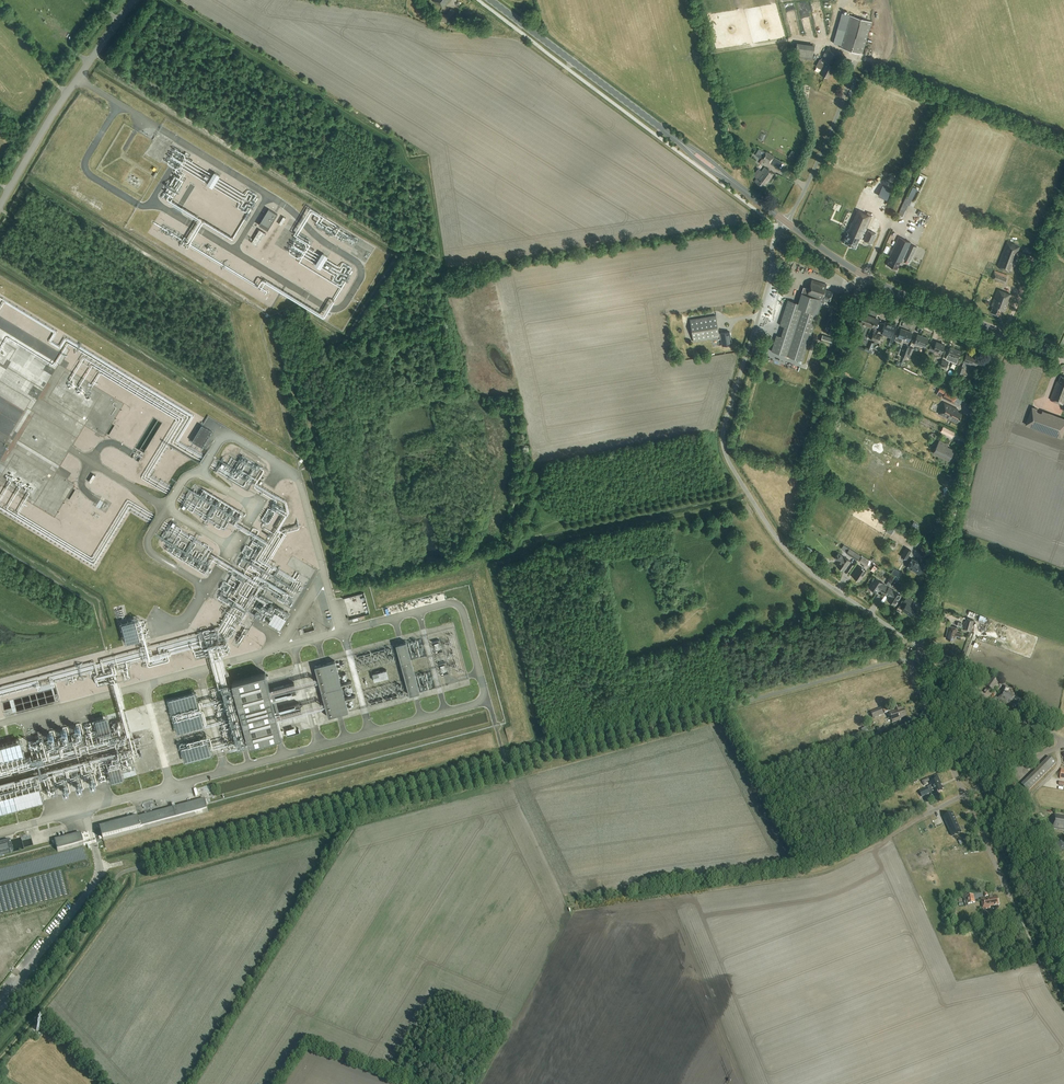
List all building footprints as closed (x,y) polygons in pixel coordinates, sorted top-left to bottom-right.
[(449,0),(433,0),(432,1),(443,9),(449,0)] [(458,14),(451,8),(446,13),(439,13),(438,21),(448,22),(449,16),(453,20),(458,14)] [(871,22),(849,15),(841,13),(833,41),(834,43),(837,44),(837,45),(840,46),(840,47),(862,54),(871,22)] [(814,45),(797,42),(795,57),(798,57),(798,60),(803,61),(803,58),(812,60),(814,45)] [(829,78),(841,53),(827,47),(821,60),(825,62),(819,73),(829,78)] [(839,70),(840,67),(841,67),(844,60),(840,58),(837,65),(835,65),(834,68),(839,70)] [(766,151),(761,160),(769,165),(774,156),(766,151)] [(166,161),(179,168),(170,183),(178,188),(187,172),(182,170),(183,167),(207,181),(213,172),(180,152),(177,157),(171,153),(166,161)] [(754,181),(762,187),(765,182),(767,184),(774,174),(764,167),(762,170),(758,168),(753,175),(757,178),(754,181)] [(213,187),(220,174),(214,171),(207,184),(213,187)] [(248,189),(245,193),(230,183),(225,192),(241,201),(238,207),(247,212),(250,207),(252,208),(259,196),(248,189)] [(904,217),(912,198),(906,196),(898,215),(904,217)] [(880,205),(878,210),(888,213),(890,208),(880,205)] [(277,214),(268,209),(259,224),(267,230),(277,214)] [(862,239),(871,217),(856,210),(846,231),(847,232),(848,233),(844,243),(855,248),(859,238),(862,239)] [(336,233),(340,227),(320,214),(316,222),(323,226),(322,228),(333,236),(335,232),(336,233)] [(265,233),(259,229),(251,242),(257,246),(265,233)] [(876,234),(868,230),(863,240),(872,244),(876,234)] [(892,231),(887,245),(890,247),(896,233),(892,231)] [(910,262),(916,247),(910,244),(911,242),(898,236),(894,246),(889,257),(890,257),(887,265),(896,269),(900,262),(901,262),(903,259),(910,262)] [(1018,251),(1020,246),(1007,241),(997,266),(1009,270),(1016,250),(1018,251)] [(321,268),(328,256),(322,253),(315,265),(321,268)] [(323,267),(335,275),(332,279),(343,287),(351,274),(349,272),(352,268),(344,262),(340,268),(328,260),(323,267)] [(1007,274),(994,270),(991,277),(1004,282),(1007,274)] [(819,298),(825,299),(825,300),(826,299),(830,300),(833,292),(825,289),(827,284),(812,280),(809,289),(807,295),(819,299),(819,298)] [(809,289),(803,287),(801,293),(798,303),(788,300),(781,321),(780,325),(784,326),(781,336),(777,335),(771,352),(803,361),(821,302),(823,303),(825,299),(819,298),(819,299),(807,295),(809,289)] [(990,311),(999,315),(1001,310),(1004,311),(1011,293),(998,288),(991,306),(992,306),(990,311)] [(875,328),(878,319),(863,314),(860,322),(875,328)] [(720,337),(722,345),(731,344),(729,331),(718,333),(716,315),(690,319),(693,342),(717,338),(720,337)] [(891,337),(892,334),(895,326),(885,322),(880,333),(891,337)] [(898,336),(896,335),(894,340),(901,342),(902,338),(908,340),(911,332),(901,328),(898,336)] [(925,347),(928,338),(917,334),(914,344),(916,345),(917,344),(925,347)] [(833,338),(822,335),(820,341),(831,344),(833,338)] [(869,347),(866,346),(865,349),(871,351),(875,342),(871,341),(869,347)] [(941,352),(944,344),(936,341),(934,346),(930,345),(928,350),(934,352),(935,350),(941,352)] [(907,352),(909,347),(905,345),(901,356),(905,358),(906,356),(907,352)] [(957,359),(961,351),(950,346),(947,356),(951,358),(951,357),(957,359)] [(975,366),(979,358),(967,353),(963,362),(967,364),(968,363),(975,366)] [(939,367),(942,367),(941,369),(945,371),(948,362),(942,359),(939,367)] [(958,365),(956,371),(962,374),(964,367),(958,365)] [(1050,399),(1063,405),(1063,376),(1061,375),(1059,381),(1057,381),(1050,399)] [(957,397),(949,393),(945,391),(942,398),(954,403),(957,397)] [(958,422),(962,413),(958,411),(959,409),(944,402),(939,413),(958,422)] [(1032,406),(1025,424),(1062,438),(1063,432),(1063,418),(1043,410),(1042,412),(1037,411),(1038,408),(1032,406)] [(193,442),(204,448),(213,432),(203,426),(193,442)] [(943,427),(940,432),(952,437),(955,432),(943,427)] [(948,445),(939,440),(932,453),(948,461),(954,450),(947,446),(948,445)] [(24,501),(30,490),(14,482),(12,481),(11,483),(14,485),(13,487),(11,490),(13,492),(14,491),(16,492),(18,489),(21,491),(19,496),(22,497),(21,500),(24,501)] [(896,527),(891,524),(886,532),(891,535),(896,527)] [(853,551),(849,548),(846,553),(850,556),(857,560),(860,555),(853,551)] [(906,559),(911,551),(906,548),(901,556),(906,559)] [(850,560),(843,555),(843,556),(838,553),(834,558),(839,561),(836,565),(844,570),(850,560)] [(865,565),(869,561),(862,556),(859,561),(865,565)] [(924,566),(911,558),(907,567),(919,574),(924,566)] [(859,581),(866,571),(859,566),(853,576),(859,581)] [(899,577),(902,572),(894,567),(891,572),(899,577)] [(886,586),(882,583),(874,577),(871,581),(872,582),(869,587),(876,592),(878,589),(883,592),(886,586)] [(893,591),(888,587),(885,593),(889,596),(887,599),(894,604),(898,599),(899,600),(901,596),(893,590),(893,591)] [(912,617),(917,609),(911,605),(909,604),(912,600),(906,596),(903,601),(906,603),(902,610),(912,617)] [(268,621),(280,628),(286,618),(275,611),(268,621)] [(980,615),(977,621),(983,624),(986,617),(980,615)] [(970,631),(974,620),(967,618),(964,626),(964,625),(962,629),(970,631)] [(134,620),(121,623),(126,642),(139,639),(134,620)] [(960,637),(961,634),(956,633),(957,627),(948,625),(947,630),(945,638),(952,640),(953,637),(954,638),(955,635),(960,637)] [(411,661),(406,642),(396,644),(409,695),(419,692),(414,674),(411,661)] [(348,711),(334,660),(315,666),(328,716),(348,711)] [(372,674),(374,681),(388,677),(386,670),(372,674)] [(265,672),(232,681),(240,709),(273,701),(272,699),(288,695),(297,693),(294,683),(285,685),(269,689),(265,672)] [(986,686),(993,691),(999,682),(991,677),(986,686)] [(1002,691),(1003,691),(998,699),(1013,708),(1014,706),(1016,708),(1021,700),(1014,695),(1009,691),(1010,690),(1005,686),(1002,691)] [(198,707),(194,692),(169,700),(173,714),(198,707)] [(273,701),(240,709),(242,717),(246,731),(249,743),(281,735),(277,719),(293,715),(302,712),(299,703),(290,705),(275,709),(275,708),(273,701)] [(895,706),(896,710),(888,713),(892,722),(899,720),(899,719),(906,717),(902,707),(898,709),(897,705),(895,706)] [(872,718),(882,714),(880,708),(870,712),(872,718)] [(203,726),(200,713),(175,719),(178,733),(203,726)] [(109,730),(106,716),(94,719),(98,733),(109,730)] [(870,738),(866,727),(861,729),(864,740),(870,738)] [(876,729),(877,732),(872,734),(874,737),(878,736),(887,732),(886,727),(881,729),(880,727),(876,729)] [(19,740),(0,745),(0,760),(22,754),(19,740)] [(181,748),(185,761),(210,754),(207,741),(181,748)] [(1021,784),(1028,791),(1029,791),(1056,763),(1049,756),(1021,784)] [(122,778),(119,764),(107,767),(110,781),(122,778)] [(930,783),(931,785),(928,787),(932,796),(935,794),(935,795),(943,791),(942,789),(944,788),(942,786),(941,786),(941,785),(942,784),(939,779),(937,774),(933,775),(935,781),(930,783)] [(41,799),(38,786),(0,796),(0,811),(41,799)] [(919,791),(922,797),(930,793),(927,788),(919,791)] [(208,812),(205,800),(100,828),(103,840),(208,812)] [(949,830),(951,836),(961,831),(953,813),(943,817),(945,822),(946,822),(945,821),(948,820),(952,830),(950,831),(949,830)] [(1053,828),(1063,830),(1063,816),(1056,814),(1053,828)] [(54,840),(57,852),(83,845),(80,833),(54,840)] [(0,843),(0,855),(15,851),(12,840),(0,843)] [(974,894),(968,896),(967,894),(962,894),(963,899),(964,898),(965,906),(969,906),(968,904),(975,903),(974,894)] [(990,907),(999,905),(998,896),(981,899),(983,909),(990,908),(990,907)]
